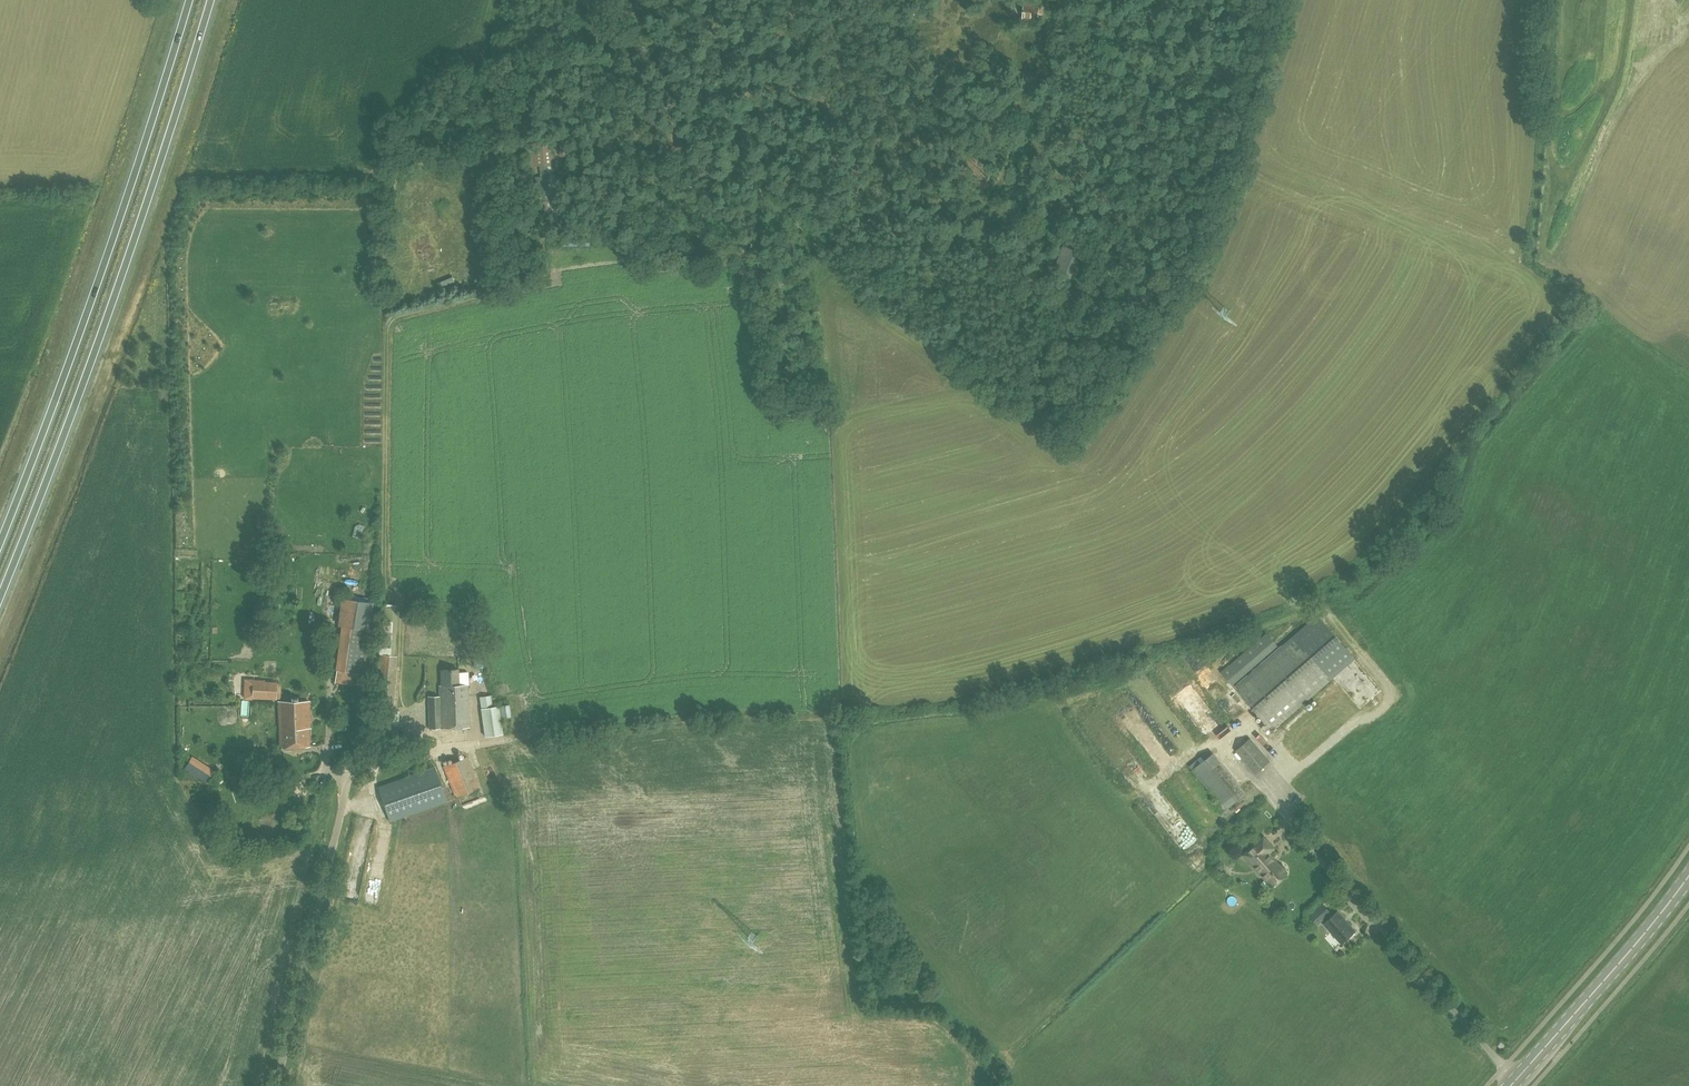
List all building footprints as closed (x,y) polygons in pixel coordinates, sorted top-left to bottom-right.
[(1023,18),(1038,19),(1038,13),(1041,13),(1042,5),(1022,3),(1022,11),(1025,12),(1025,18),(1023,18)] [(549,162),(549,141),(543,141),(544,150),(537,150),(538,163),(549,162)] [(548,177),(538,177),(538,195),(548,195),(548,177)] [(1082,251),(1065,244),(1054,275),(1070,281),(1082,251)] [(337,670),(335,683),(363,686),(364,674),(368,640),(373,601),(346,597),(345,605),(341,626),(335,669),(335,670),(337,670)] [(1289,715),(1290,716),(1333,678),(1332,678),(1355,658),(1317,615),(1295,634),(1294,634),(1251,671),(1252,672),(1235,686),(1272,729),(1289,715)] [(1187,657),(1190,663),(1198,658),(1195,653),(1187,657)] [(372,709),(371,750),(397,751),(399,710),(393,710),(396,678),(397,656),(395,656),(380,655),(376,709),(372,709)] [(1194,663),(1201,672),(1206,669),(1200,659),(1194,663)] [(440,695),(428,696),(429,717),(429,729),(469,727),(468,684),(468,673),(458,673),(458,669),(441,670),(442,685),(440,685),(440,695)] [(253,679),(247,679),(246,698),(253,698),(253,697),(275,698),(276,682),(260,681),(260,680),(253,680),(253,679)] [(1378,681),(1361,693),(1359,691),(1355,694),(1363,706),(1385,691),(1378,681)] [(491,695),(480,697),(481,708),(485,736),(503,734),(499,706),(493,706),(491,695)] [(279,702),(281,747),(309,746),(308,727),(310,727),(309,701),(279,702)] [(1248,710),(1242,723),(1250,727),(1256,714),(1248,710)] [(1269,761),(1250,738),(1236,750),(1255,773),(1269,761)] [(1118,762),(1123,767),(1134,754),(1129,750),(1118,762)] [(1225,810),(1246,793),(1213,752),(1192,770),(1225,810)] [(471,756),(447,765),(459,798),(484,789),(471,756)] [(447,801),(435,767),(378,787),(390,821),(447,801)] [(1286,873),(1285,871),(1285,870),(1285,869),(1285,868),(1284,867),(1283,866),(1282,865),(1280,864),(1279,864),(1268,852),(1274,848),(1264,837),(1244,854),(1272,886),(1286,873)] [(354,863),(369,865),(371,850),(356,848),(354,863)] [(1341,943),(1355,931),(1337,911),(1332,915),(1330,913),(1331,912),(1323,904),(1310,916),(1317,924),(1325,917),(1327,919),(1323,923),(1341,943)]
